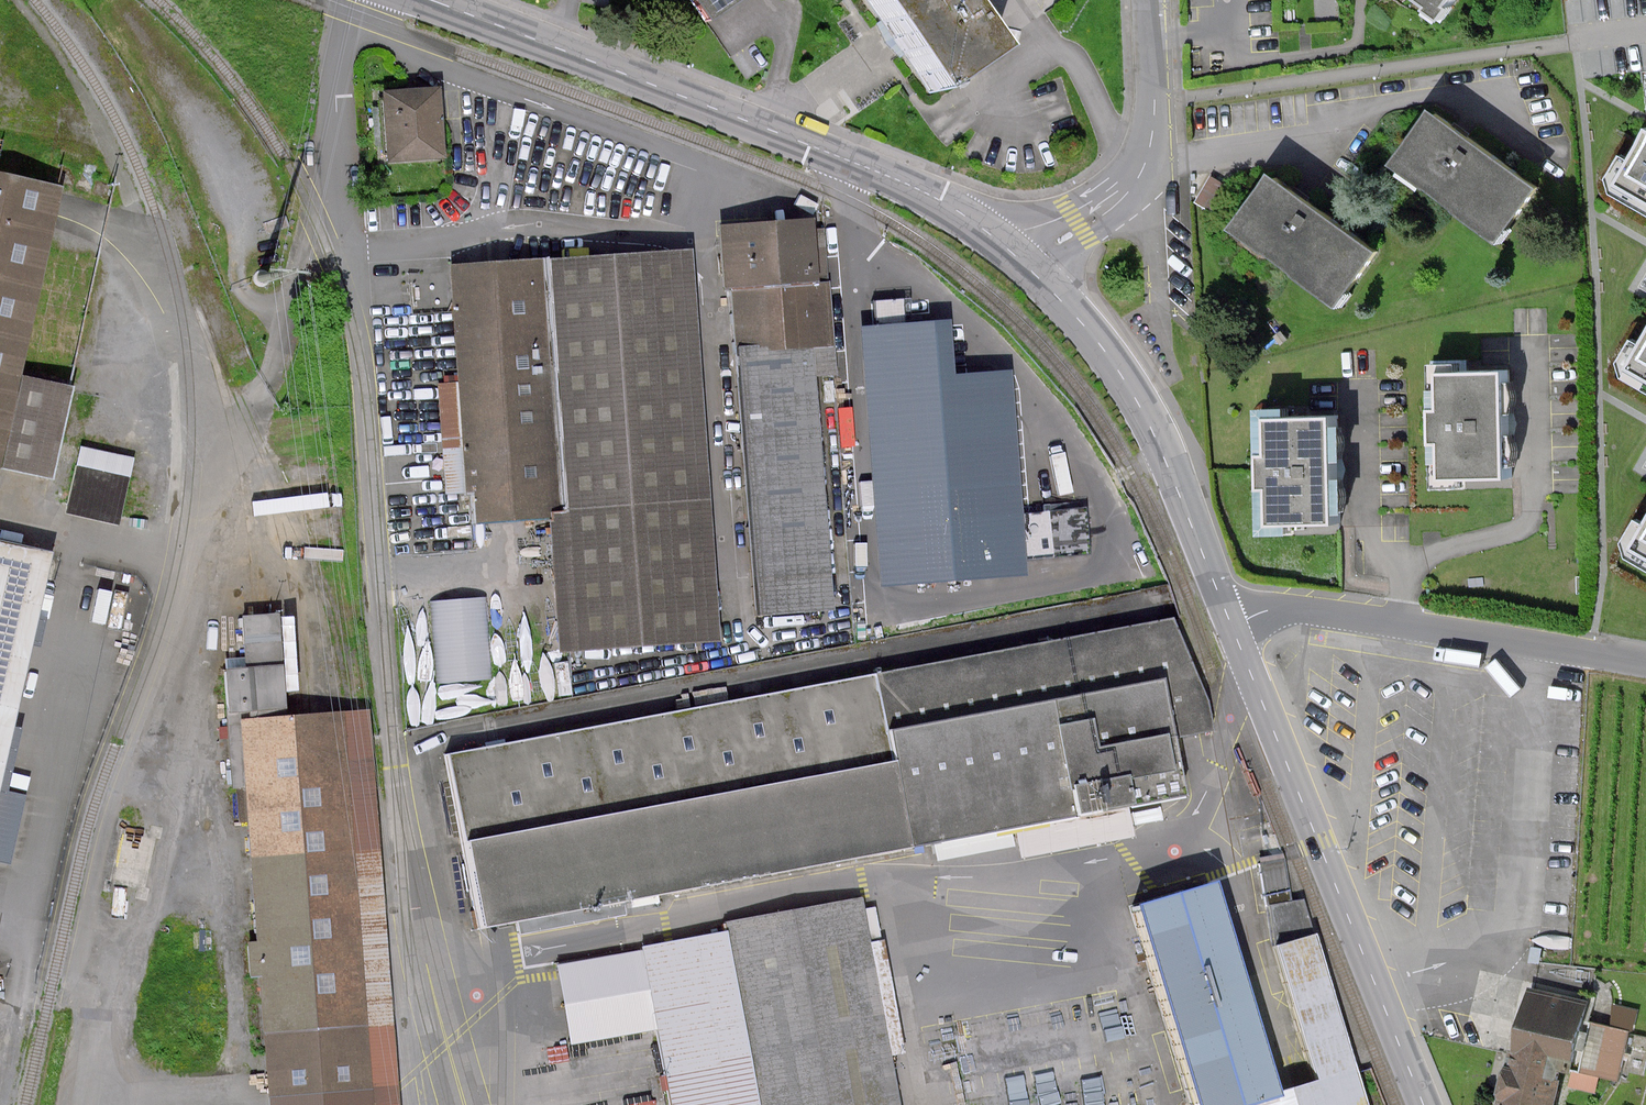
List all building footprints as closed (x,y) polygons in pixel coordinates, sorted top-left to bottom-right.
[(710,20),(739,0),(695,0),(710,20)] [(897,40),(930,89),(989,49),(955,0),(869,0),(897,40)] [(1437,16),(1448,0),(1415,0),(1437,16)] [(385,93),(390,161),(442,156),(437,89),(385,93)] [(1458,131),(1430,110),(1385,167),(1494,243),(1532,185),(1458,131)] [(1622,182),(1645,195),(1645,138),(1622,182)] [(0,175),(0,471),(36,479),(56,389),(9,378),(52,187),(0,175)] [(1296,197),(1268,177),(1229,230),(1335,307),(1374,253),(1296,197)] [(728,230),(762,617),(834,611),(812,371),(826,370),(813,223),(755,228),(728,230)] [(453,270),(471,522),(563,515),(573,652),(704,642),(675,253),(453,270)] [(951,381),(947,322),(907,324),(905,299),(874,301),(876,326),(864,327),(881,583),(1022,573),(1021,556),(1094,551),(1090,499),(1018,504),(1013,455),(1008,377),(951,381)] [(836,386),(852,385),(851,347),(835,347),(836,386)] [(1638,362),(1645,368),(1645,348),(1638,362)] [(1437,441),(1438,478),(1500,478),(1500,435),(1500,371),(1438,372),(1438,409),(1430,409),(1430,441),(1437,441)] [(1266,523),(1337,523),(1337,475),(1337,415),(1267,415),(1266,523)] [(81,440),(63,505),(117,521),(136,456),(81,440)] [(37,550),(0,542),(0,727),(37,550)] [(437,677),(494,676),(492,593),(435,595),(437,677)] [(246,669),(224,671),(227,712),(289,707),(281,613),(242,616),(246,669)] [(1148,628),(445,759),(477,929),(1180,798),(1148,628)] [(273,1104),(401,1104),(371,708),(351,709),(242,718),(273,1104)] [(1132,905),(1191,1104),(1227,1104),(1275,1091),(1213,881),(1132,905)] [(752,1104),(893,1104),(856,905),(719,930),(752,1104)] [(1314,932),(1273,946),(1316,1078),(1359,1064),(1314,932)] [(1116,971),(1038,987),(1030,949),(909,974),(930,1077),(966,1070),(973,1104),(1144,1104),(1116,971)] [(1530,989),(1507,1080),(1501,1104),(1546,1104),(1555,1069),(1566,1072),(1584,1002),(1530,989)] [(1615,998),(1611,1020),(1590,1015),(1575,1083),(1599,1088),(1602,1072),(1622,1076),(1638,1003),(1615,998)] [(1227,1104),(1372,1104),(1359,1064),(1316,1078),(1275,1091),(1227,1104)]
